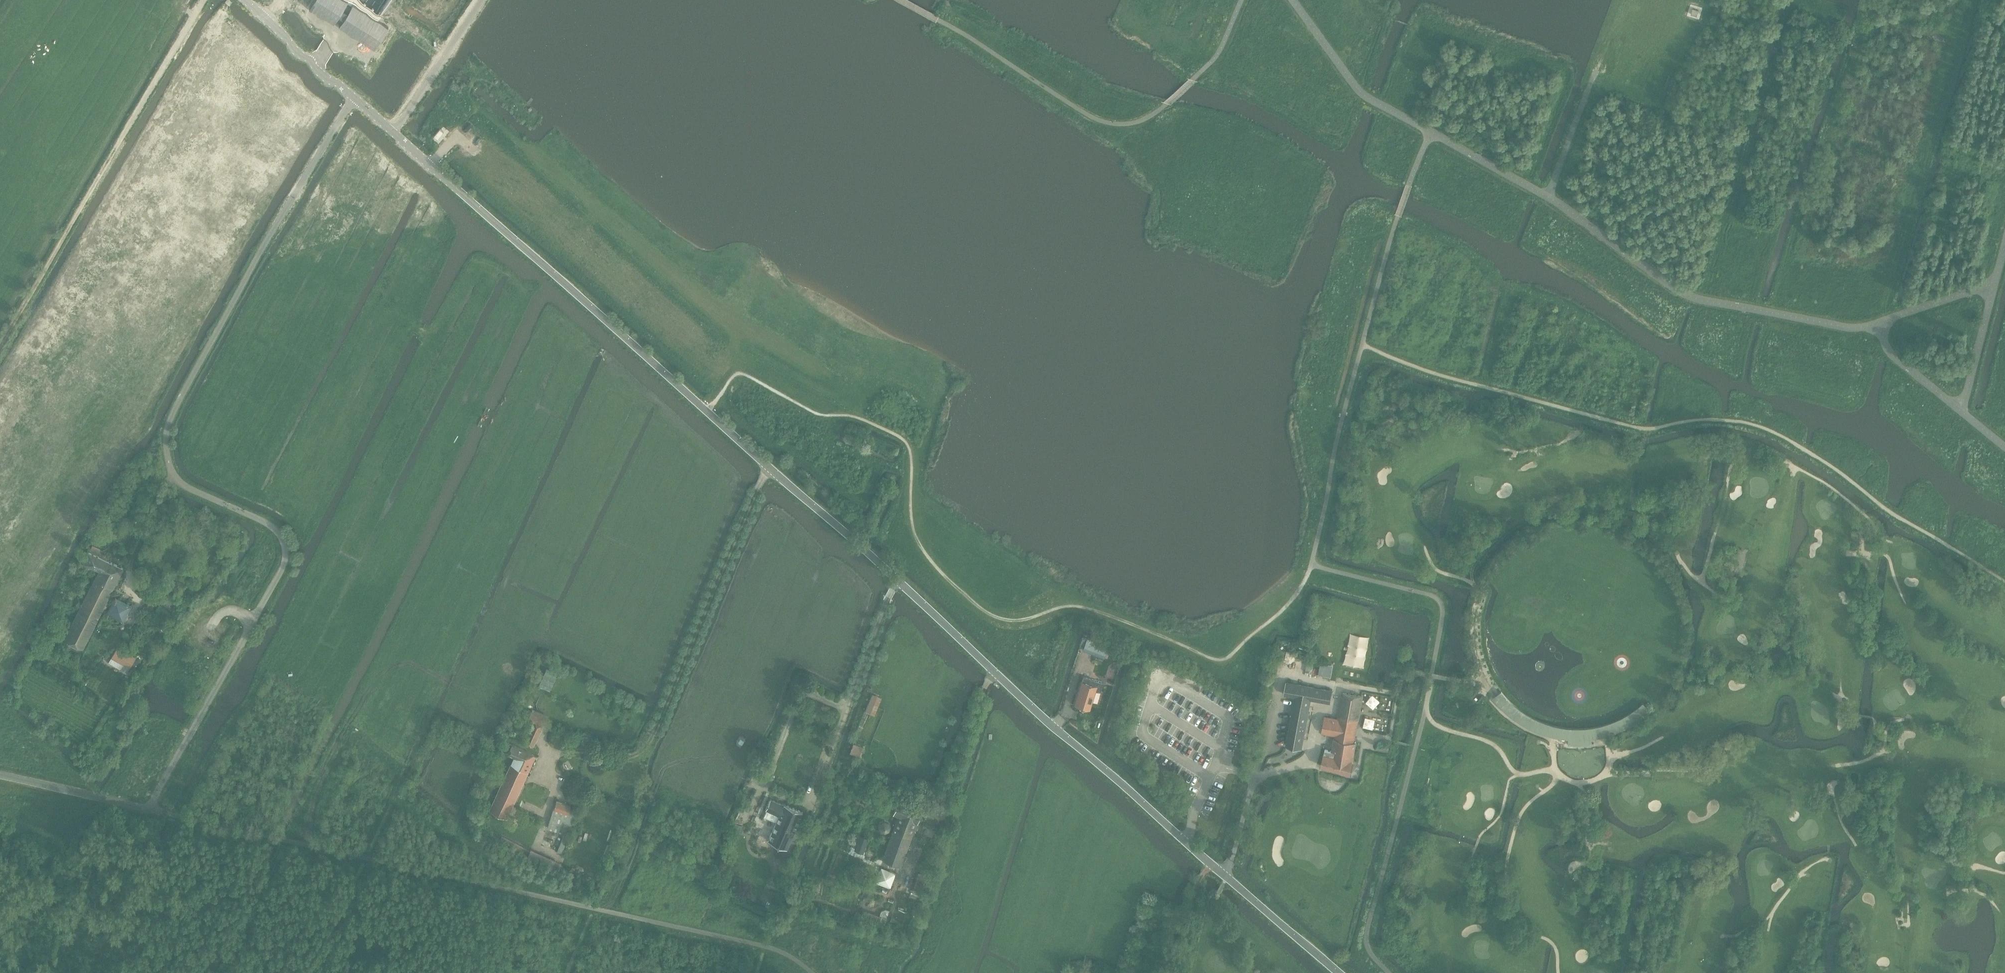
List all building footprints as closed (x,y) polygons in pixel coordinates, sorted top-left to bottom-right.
[(310,8),(374,49),(388,27),(346,0),(315,0),(310,8)] [(159,211),(163,202),(154,198),(150,207),(159,211)] [(117,580),(123,568),(89,551),(84,563),(100,570),(95,579),(64,639),(83,648),(115,584),(117,584),(118,581),(117,580)] [(108,613),(125,622),(133,605),(116,596),(108,613)] [(1108,646),(1088,638),(1083,650),(1091,652),(1092,650),(1105,655),(1108,646)] [(1348,667),(1365,669),(1367,644),(1350,643),(1348,667)] [(121,669),(126,672),(134,658),(117,648),(112,656),(125,663),(121,669)] [(548,667),(539,685),(551,690),(559,672),(548,667)] [(1103,683),(1083,676),(1082,681),(1074,705),(1090,710),(1096,690),(1101,691),(1103,683)] [(1302,748),(1311,699),(1330,703),(1332,690),(1287,682),(1285,694),(1295,696),(1286,745),(1302,748)] [(878,710),(882,696),(872,692),(858,735),(872,740),(878,721),(873,720),(877,709),(878,710)] [(1343,692),(1338,719),(1325,716),(1322,732),(1335,735),(1332,751),(1325,749),(1320,766),(1351,774),(1354,762),(1358,742),(1356,741),(1364,696),(1343,692)] [(1378,706),(1380,697),(1370,694),(1368,704),(1378,706)] [(1381,708),(1392,711),(1395,699),(1384,696),(1381,708)] [(1364,727),(1374,729),(1376,719),(1366,717),(1364,727)] [(1389,720),(1379,719),(1378,730),(1389,731),(1389,720)] [(533,747),(543,726),(534,722),(524,743),(533,747)] [(854,743),(851,751),(861,755),(864,746),(854,743)] [(535,756),(512,745),(508,755),(515,757),(490,811),(507,819),(535,756)] [(770,799),(765,810),(779,816),(768,840),(787,848),(803,812),(784,804),(784,805),(770,799)] [(556,800),(547,828),(564,833),(557,851),(562,853),(568,835),(574,816),(581,818),(582,813),(570,808),(571,805),(556,800)] [(883,860),(901,866),(914,830),(915,830),(917,829),(919,825),(917,822),(921,809),(898,800),(894,814),(899,816),(883,860)] [(888,823),(884,822),(881,824),(879,827),(881,831),(885,833),(889,831),(890,827),(888,823)] [(545,841),(556,845),(560,835),(549,831),(545,841)] [(860,836),(855,850),(862,852),(867,839),(860,836)] [(876,882),(892,887),(896,871),(881,867),(876,882)]
